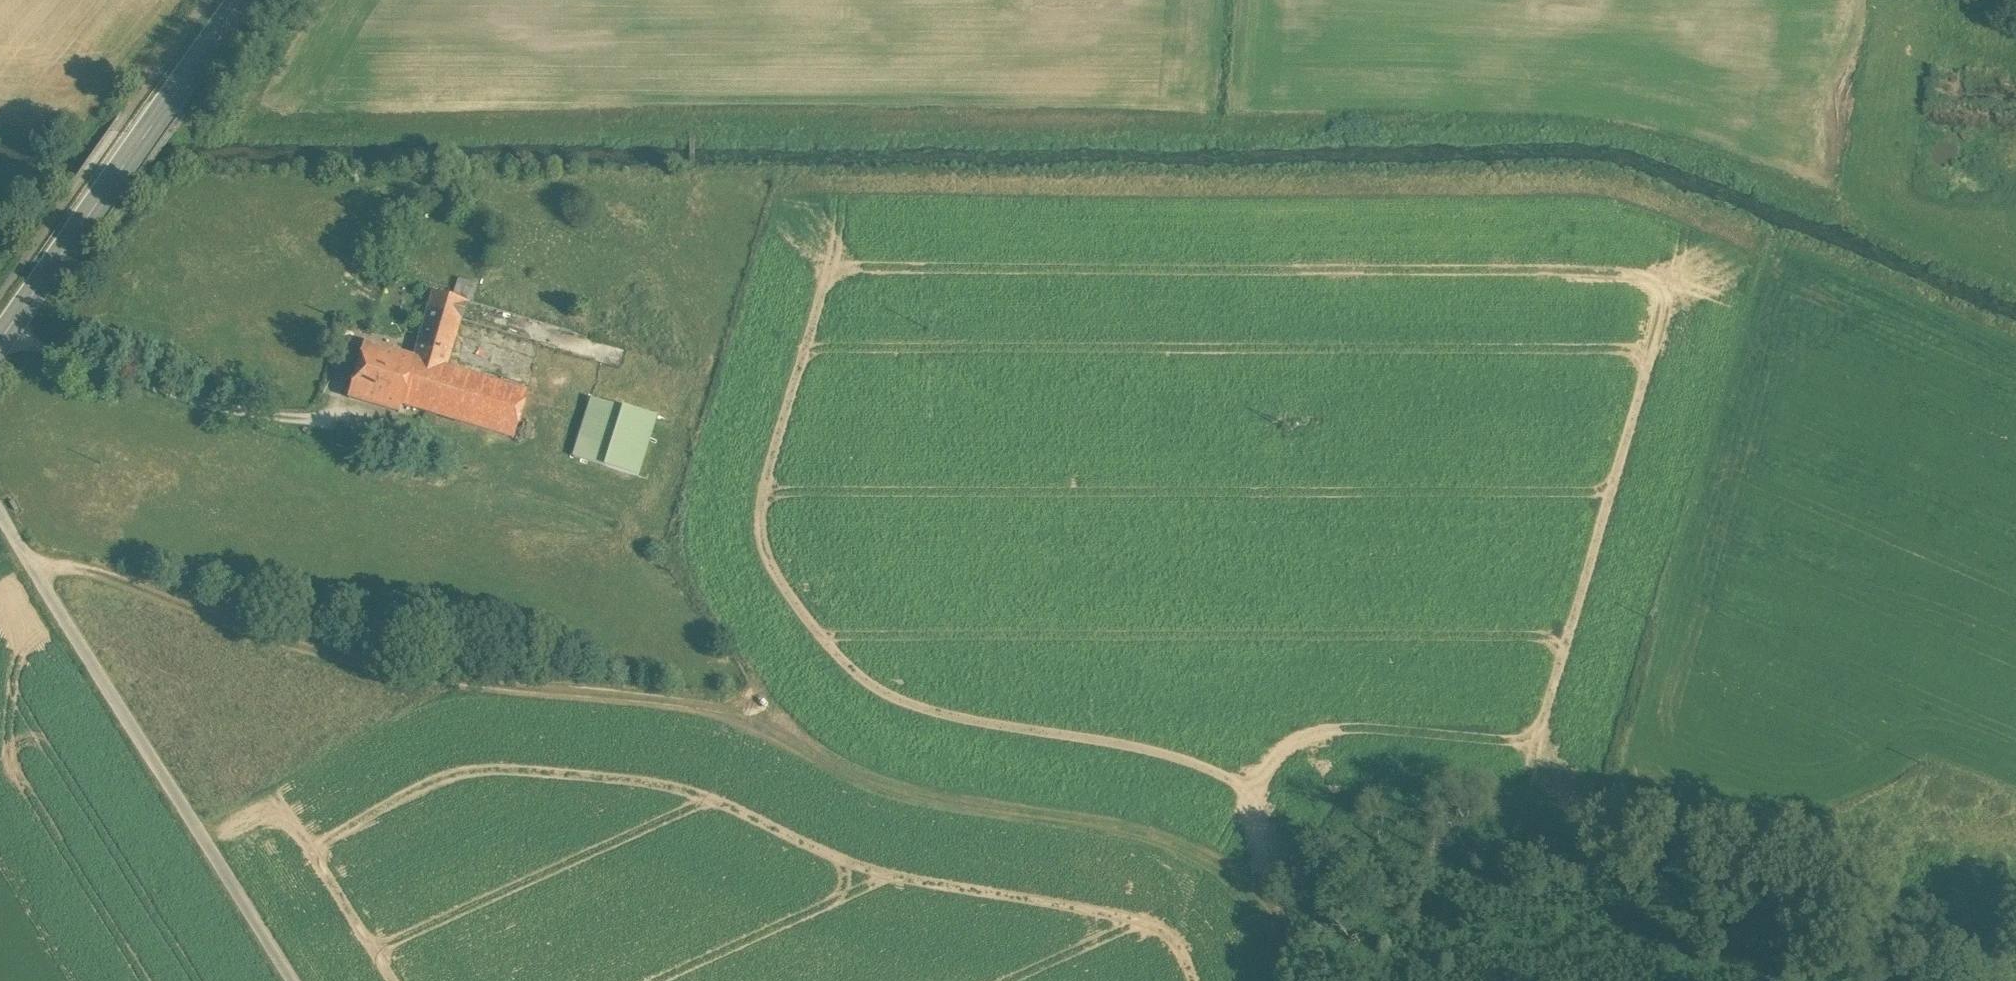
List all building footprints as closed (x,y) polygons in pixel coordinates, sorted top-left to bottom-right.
[(477,284),(458,279),(453,297),(471,303),(477,284)] [(453,297),(433,291),(413,357),(415,358),(401,405),(514,439),(527,391),(447,367),(460,320),(620,368),(625,349),(471,303),(453,297)] [(413,357),(365,343),(348,397),(399,412),(401,405),(415,358),(413,357)] [(656,418),(591,398),(573,457),(637,476),(656,418)]
